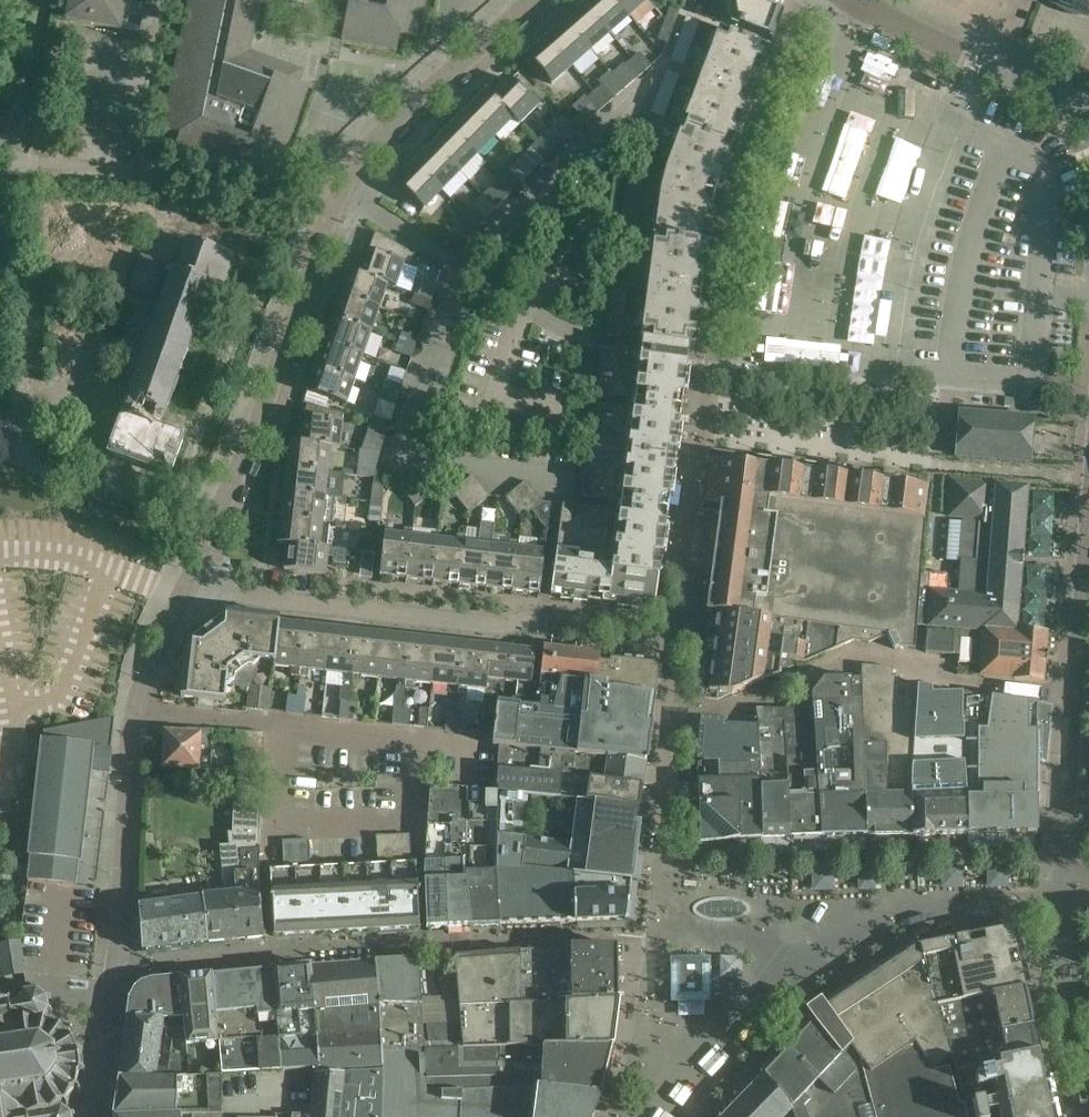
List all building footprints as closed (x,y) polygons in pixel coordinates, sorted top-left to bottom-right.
[(65,20),(120,31),(126,0),(69,0),(65,20)] [(306,92),(293,87),(299,71),(249,52),(259,0),(189,0),(163,130),(180,134),(174,150),(214,164),(225,168),(272,185),(296,119),(306,92)] [(334,19),(345,21),(341,40),(396,51),(400,34),(417,37),(424,0),(338,0),(334,19)] [(609,34),(628,17),(613,0),(591,0),(585,6),(609,34)] [(647,1),(647,0),(613,0),(628,17),(647,1)] [(732,24),(772,39),(782,13),(767,8),(766,2),(772,1),(772,3),(785,0),(727,0),(732,24)] [(1048,1),(1088,17),(1088,0),(1048,0),(1048,1)] [(590,51),(609,34),(585,6),(566,23),(590,51)] [(679,10),(671,6),(665,21),(672,29),(679,10)] [(684,25),(697,30),(700,23),(686,18),(684,25)] [(672,29),(665,21),(658,41),(666,44),(672,29)] [(571,67),(590,51),(566,23),(547,39),(571,67)] [(681,32),(695,37),(697,30),(684,25),(681,32)] [(769,48),(719,29),(681,129),(731,148),(769,48)] [(681,32),(678,40),(692,45),(695,37),(681,32)] [(552,84),(571,67),(547,39),(527,56),(552,84)] [(675,47),(689,52),(692,45),(678,40),(675,47)] [(672,54),(686,60),(689,52),(675,47),(672,54)] [(639,53),(632,60),(643,73),(651,66),(639,53)] [(684,67),(686,60),(672,54),(670,61),(684,67)] [(643,73),(632,60),(626,65),(637,78),(643,73)] [(677,83),(680,76),(666,71),(663,78),(677,83)] [(520,77),(514,83),(526,96),(533,89),(520,77)] [(663,78),(660,85),(674,90),(677,83),(663,78)] [(510,80),(493,98),(519,125),(537,107),(526,96),(514,83),(510,80)] [(672,98),(674,90),(660,85),(658,92),(672,98)] [(601,87),(594,93),(605,106),(612,99),(601,87)] [(501,143),(519,125),(493,98),(486,92),(468,110),(495,137),(501,143)] [(669,105),(672,98),(658,92),(655,100),(669,105)] [(599,111),(605,106),(594,93),(588,98),(599,111)] [(666,112),(669,105),(655,100),(652,107),(666,112)] [(666,112),(652,107),(649,114),(663,119),(666,112)] [(468,110),(450,128),(478,155),(495,137),(468,110)] [(661,126),(663,119),(649,114),(647,121),(661,126)] [(649,134),(650,132),(658,134),(661,126),(647,121),(643,132),(649,134)] [(450,128),(433,146),(460,173),(478,155),(450,128)] [(666,169),(660,193),(653,240),(707,246),(713,200),(716,188),(731,148),(681,129),(666,169)] [(648,138),(655,141),(658,134),(650,132),(649,134),(648,138)] [(544,136),(536,143),(548,156),(556,148),(544,136)] [(653,148),(655,141),(648,138),(646,142),(645,145),(653,148)] [(645,145),(646,142),(640,140),(636,151),(650,156),(653,148),(645,145)] [(542,162),(548,156),(536,143),(530,150),(542,162)] [(433,146),(415,164),(442,191),(460,173),(433,146)] [(647,163),(650,156),(636,151),(633,158),(647,163)] [(442,191),(415,164),(397,183),(424,210),(442,191)] [(501,179),(514,191),(520,184),(508,172),(501,179)] [(514,191),(501,179),(494,186),(506,198),(514,191)] [(625,190),(633,191),(634,180),(627,179),(625,190)] [(633,191),(640,192),(642,181),(634,180),(633,191)] [(623,203),(629,203),(629,200),(639,202),(640,192),(633,191),(625,190),(623,203)] [(638,209),(639,202),(629,200),(629,203),(628,208),(638,209)] [(472,208),(466,215),(478,227),(485,220),(472,208)] [(638,209),(628,208),(628,212),(627,215),(637,216),(638,209)] [(621,224),(635,226),(637,216),(627,215),(628,212),(622,211),(621,224)] [(470,234),(478,227),(466,215),(458,222),(470,234)] [(620,231),(634,233),(635,226),(621,224),(620,231)] [(619,239),(633,241),(634,233),(620,231),(619,239)] [(364,250),(356,274),(387,286),(395,289),(403,265),(409,267),(412,257),(374,233),(368,251),(364,250)] [(617,251),(622,252),(623,249),(632,250),(633,241),(619,239),(617,251)] [(233,257),(188,240),(176,272),(172,271),(171,273),(163,270),(164,266),(141,258),(130,287),(154,296),(156,290),(165,293),(107,454),(169,476),(184,435),(160,427),(200,312),(212,317),(233,257)] [(640,341),(642,342),(689,348),(693,348),(705,262),(707,246),(653,240),(640,341)] [(632,250),(623,249),(622,252),(622,256),(621,260),(621,263),(630,265),(631,258),(632,250)] [(614,272),(629,274),(630,265),(621,263),(621,260),(616,260),(614,272)] [(379,310),(387,286),(356,274),(347,271),(339,296),(379,310)] [(628,282),(629,274),(614,272),(613,280),(628,282)] [(415,295),(431,301),(434,291),(419,285),(415,295)] [(611,297),(626,299),(626,292),(612,290),(611,297)] [(431,301),(415,295),(412,304),(428,310),(431,301)] [(331,320),(370,333),(379,310),(339,296),(331,320)] [(609,309),(614,309),(614,307),(624,308),(626,299),(611,297),(609,309)] [(614,309),(613,314),(613,318),(612,321),(622,322),(623,315),(624,308),(614,307),(614,309)] [(613,318),(608,318),(607,330),(621,332),(622,322),(612,321),(613,318)] [(370,333),(331,320),(322,344),(362,357),(370,333)] [(620,339),(621,332),(607,330),(605,337),(620,339)] [(402,333),(399,343),(415,348),(418,339),(402,333)] [(592,410),(588,443),(675,454),(688,353),(689,348),(642,342),(640,341),(640,346),(639,352),(601,347),(594,394),(634,400),(633,410),(593,404),(592,410)] [(411,358),(415,348),(399,343),(396,352),(411,358)] [(354,381),(362,357),(322,344),(314,368),(354,381)] [(354,381),(314,368),(306,392),(346,405),(354,381)] [(386,381),(383,391),(398,396),(402,387),(386,381)] [(398,396),(383,391),(379,400),(395,406),(398,396)] [(1033,419),(959,413),(956,457),(1030,463),(1033,419)] [(300,418),(298,443),(331,447),(340,448),(343,423),(300,418)] [(389,424),(373,419),(370,428),(386,434),(389,424)] [(286,468),(328,472),(331,447),(298,443),(289,442),(286,468)] [(615,544),(662,550),(675,454),(588,443),(581,497),(621,502),(615,544)] [(755,465),(710,459),(704,503),(722,505),(723,494),(751,497),(755,465)] [(723,494),(722,505),(708,611),(719,613),(837,628),(834,649),(853,641),(860,642),(860,639),(868,640),(867,643),(869,643),(888,635),(894,649),(899,647),(915,649),(916,626),(919,591),(925,520),(923,520),(844,510),(765,499),(769,467),(755,465),(751,497),(723,494)] [(375,467),(359,466),(358,476),(374,478),(375,467)] [(848,477),(769,467),(765,499),(844,510),(848,477)] [(326,498),(328,472),(286,468),(283,493),(326,498)] [(409,478),(426,498),(436,490),(419,469),(409,478)] [(462,483),(479,504),(489,496),(472,475),(462,483)] [(928,488),(848,477),(844,510),(923,520),(928,488)] [(415,507),(426,498),(409,478),(399,486),(415,507)] [(515,490),(531,510),(547,531),(550,503),(542,502),(525,481),(515,490)] [(962,592),(962,594),(943,593),(945,568),(921,566),(919,591),(916,626),(983,632),(983,629),(1016,632),(1028,488),(995,485),(995,488),(987,487),(987,484),(954,482),(953,490),(951,490),(949,517),(978,519),(975,564),(960,563),(958,591),(962,592)] [(479,504),(462,483),(452,492),(468,513),(479,504)] [(371,503),(381,504),(382,487),(373,486),(371,503)] [(531,510),(515,490),(504,498),(521,519),(531,510)] [(326,498),(283,493),(280,518),(323,523),(326,498)] [(381,504),(371,503),(369,521),(379,522),(381,504)] [(609,510),(562,504),(550,596),(654,609),(662,550),(615,544),(614,552),(604,550),(609,510)] [(1027,514),(1028,558),(1050,557),(1049,513),(1027,514)] [(286,545),(320,548),(323,523),(280,518),(277,544),(286,545)] [(460,585),(487,588),(492,546),(493,525),(491,523),(482,523),(480,524),(478,545),(465,543),(460,585)] [(407,579),(412,537),(384,534),(379,576),(407,579)] [(368,535),(366,553),(375,554),(377,536),(368,535)] [(460,585),(465,543),(466,536),(457,535),(456,542),(439,540),(434,582),(460,585)] [(434,582),(439,540),(412,537),(407,579),(434,582)] [(518,549),(513,591),(539,594),(545,545),(536,544),(535,551),(518,549)] [(320,548),(286,545),(283,570),(325,575),(327,557),(334,558),(333,564),(345,565),(346,551),(320,548)] [(492,546),(487,588),(513,591),(518,549),(492,546)] [(375,554),(366,553),(364,570),(373,572),(375,554)] [(1027,566),(1027,608),(1046,608),(1046,566),(1027,566)] [(278,623),(279,623),(279,618),(225,612),(224,628),(202,644),(186,642),(180,697),(224,702),(227,680),(234,681),(235,676),(247,666),(252,667),(252,660),(273,662),(274,662),(278,623)] [(837,628),(719,613),(708,692),(731,695),(779,674),(780,660),(804,663),(834,649),(837,628)] [(305,625),(279,623),(278,623),(274,662),(273,662),(273,666),(291,669),(290,676),(299,677),(305,625)] [(326,673),(331,629),(305,625),(299,677),(308,678),(309,671),(326,673)] [(358,631),(331,629),(326,673),(344,675),(343,682),(352,683),(358,631)] [(983,629),(983,632),(980,676),(1014,679),(1014,680),(1043,682),(1045,663),(1046,663),(1047,654),(1046,654),(1047,634),(1016,632),(983,629)] [(384,634),(358,631),(352,683),(361,684),(361,677),(379,679),(384,634)] [(954,633),(927,631),(925,653),(953,655),(954,633)] [(410,637),(384,634),(379,679),(397,681),(396,688),(405,689),(410,637)] [(437,640),(410,637),(405,689),(413,690),(414,683),(432,685),(437,640)] [(458,695),(463,643),(437,640),(432,685),(450,687),(449,694),(458,695)] [(490,646),(463,643),(458,695),(466,696),(467,689),(485,691),(490,646)] [(506,682),(517,683),(515,698),(529,700),(535,652),(490,646),(485,691),(486,691),(486,683),(506,685),(506,682)] [(599,659),(600,655),(543,648),(537,701),(540,701),(539,709),(554,711),(557,694),(561,678),(595,684),(595,683),(615,686),(655,691),(659,667),(654,660),(610,656),(610,660),(599,659)] [(861,678),(866,837),(912,837),(909,778),(914,719),(917,686),(899,683),(899,678),(892,677),(892,669),(862,666),(861,678)] [(651,723),(655,691),(615,686),(595,683),(595,684),(561,678),(557,694),(554,711),(610,717),(651,723)] [(820,838),(866,837),(861,678),(823,679),(811,695),(811,698),(813,698),(813,705),(812,706),(812,710),(813,710),(813,714),(812,714),(817,785),(820,838)] [(91,696),(92,698),(102,693),(97,682),(78,692),(82,700),(91,696)] [(270,689),(249,686),(246,708),(268,711),(270,689)] [(966,780),(967,834),(1036,835),(1037,762),(1043,762),(1044,761),(1045,761),(1046,760),(1046,759),(1047,758),(1050,716),(1041,716),(1041,705),(962,694),(961,718),(964,780),(966,780)] [(295,714),(297,697),(288,696),(286,713),(295,714)] [(305,698),(297,697),(295,714),(303,715),(305,698)] [(339,719),(348,720),(349,703),(341,702),(339,719)] [(358,704),(349,703),(348,720),(356,721),(358,704)] [(604,758),(645,763),(651,723),(610,717),(554,711),(539,709),(497,704),(492,746),(499,746),(499,749),(528,750),(604,759),(604,758)] [(392,725),(401,726),(402,709),(394,708),(392,725)] [(402,709),(401,726),(409,727),(411,710),(402,709)] [(758,728),(760,761),(761,839),(820,838),(817,785),(812,714),(813,714),(813,710),(812,710),(757,709),(758,728)] [(445,731),(453,732),(455,715),(446,714),(445,731)] [(455,715),(453,732),(462,733),(464,716),(455,715)] [(67,727),(66,744),(92,747),(92,750),(110,752),(111,749),(114,718),(67,727)] [(942,835),(967,834),(966,793),(966,780),(964,780),(961,718),(938,719),(938,726),(928,726),(928,719),(914,719),(909,778),(912,837),(942,836),(942,835)] [(706,728),(703,762),(732,765),(733,764),(743,764),(743,761),(760,761),(758,728),(727,727),(727,730),(706,728)] [(264,733),(178,729),(178,734),(164,733),(162,769),(211,771),(211,741),(234,742),(233,773),(262,774),(264,733)] [(39,767),(33,824),(82,829),(89,773),(109,775),(111,752),(110,752),(92,750),(92,747),(66,744),(42,741),(42,744),(27,742),(25,766),(39,767)] [(641,786),(645,763),(604,758),(604,759),(528,750),(499,749),(497,770),(571,775),(604,782),(641,786)] [(761,839),(760,761),(743,761),(743,764),(743,801),(698,805),(699,834),(700,834),(708,842),(708,843),(761,839)] [(732,765),(703,762),(702,764),(700,764),(698,782),(698,805),(743,801),(743,764),(733,764),(732,765)] [(638,809),(641,786),(604,782),(571,775),(497,770),(498,770),(496,793),(531,796),(594,801),(605,802),(638,809)] [(445,847),(445,874),(465,874),(464,848),(467,802),(468,790),(432,786),(429,825),(442,826),(442,830),(448,830),(450,847),(445,847)] [(495,873),(496,827),(496,793),(486,792),(485,804),(467,802),(464,848),(465,874),(465,878),(471,927),(499,926),(495,873)] [(631,880),(585,875),(522,867),(526,839),(527,828),(531,796),(496,793),(496,792),(496,793),(496,827),(495,873),(499,926),(626,921),(630,888),(631,880)] [(202,898),(206,943),(238,940),(233,882),(241,881),(239,850),(259,849),(261,800),(229,803),(232,832),(226,833),(228,845),(218,846),(222,890),(221,890),(216,887),(208,888),(204,891),(202,892),(202,898)] [(594,801),(588,847),(526,839),(522,867),(585,875),(631,880),(639,825),(636,824),(638,809),(605,802),(594,801)] [(79,862),(82,829),(33,824),(29,856),(31,856),(29,868),(28,880),(51,883),(74,885),(76,873),(77,862),(79,862)] [(445,874),(445,847),(450,847),(448,830),(442,830),(442,826),(429,825),(425,869),(426,881),(427,881),(429,929),(447,928),(446,904),(447,904),(446,881),(445,881),(445,874)] [(410,843),(409,835),(393,836),(393,844),(410,843)] [(393,836),(376,836),(376,844),(393,844),(393,836)] [(295,840),(282,841),(283,865),(297,865),(295,840)] [(297,865),(310,864),(309,840),(295,840),(297,865)] [(410,851),(410,843),(393,844),(394,852),(410,851)] [(376,844),(377,853),(394,852),(393,844),(376,844)] [(241,881),(233,882),(238,940),(262,937),(259,890),(258,870),(259,849),(239,850),(241,881)] [(394,860),(411,859),(410,851),(394,852),(394,860)] [(377,853),(377,861),(394,860),(394,852),(377,853)] [(415,863),(399,864),(383,864),(367,865),(350,866),(334,867),(318,868),(302,868),(286,869),(270,870),(273,926),(279,926),(279,933),(282,933),(282,937),(314,935),(314,931),(322,931),(329,931),(330,937),(340,936),(340,933),(351,933),(352,936),(362,935),(362,929),(370,928),(377,928),(378,935),(410,933),(410,926),(413,926),(412,919),(418,919),(415,863)] [(465,878),(465,874),(445,874),(445,881),(446,881),(447,904),(446,904),(447,928),(471,927),(465,878)] [(202,898),(197,899),(196,894),(177,897),(177,901),(157,904),(157,903),(142,905),(142,906),(138,907),(141,951),(206,943),(202,898)] [(937,1006),(1024,988),(1012,929),(1011,930),(1011,928),(968,937),(968,935),(956,938),(919,946),(919,947),(937,1006)] [(20,941),(0,944),(0,955),(4,977),(25,974),(20,941)] [(570,949),(520,951),(519,1004),(569,1000),(617,1000),(617,947),(570,948),(570,949)] [(859,1059),(868,1073),(913,1043),(931,1070),(933,1068),(952,1056),(949,1045),(937,1006),(919,947),(917,947),(824,1009),(825,1011),(836,1027),(856,1054),(859,1059)] [(606,1047),(612,1047),(617,1000),(569,1000),(519,1004),(520,951),(454,957),(460,1024),(463,1049),(515,1048),(554,1047),(606,1047)] [(711,1001),(710,957),(670,958),(671,1002),(711,1001)] [(383,1072),(385,1072),(384,1094),(427,1092),(426,1078),(424,1050),(418,959),(374,961),(379,1005),(381,1033),(383,1067),(383,1070),(383,1072)] [(379,1005),(374,961),(309,967),(312,992),(315,1010),(314,1011),(316,1037),(317,1037),(318,1068),(318,1070),(383,1067),(381,1033),(379,1005)] [(312,992),(309,967),(272,970),(278,1040),(281,1069),(313,1067),(313,1068),(318,1068),(317,1037),(316,1037),(314,1011),(315,1010),(312,992)] [(221,1072),(281,1069),(278,1040),(272,970),(211,976),(221,1072)] [(185,1045),(218,1042),(211,976),(179,978),(182,1018),(185,1045)] [(179,978),(152,981),(142,984),(136,988),(135,990),(130,999),(127,1020),(157,1020),(156,1026),(163,1027),(168,1028),(167,1037),(173,1038),(170,1055),(186,1057),(185,1045),(182,1018),(179,978)] [(71,1116),(75,1114),(74,1112),(70,1115),(57,1106),(63,1102),(66,1106),(68,1105),(64,1101),(74,1088),(79,1090),(80,1087),(75,1085),(79,1070),(84,1071),(84,1068),(79,1067),(76,1052),(76,1050),(67,1036),(65,1034),(52,1025),(55,1020),(52,1019),(50,1024),(40,1021),(47,1011),(51,1012),(52,1010),(48,1009),(46,999),(45,997),(37,991),(38,987),(36,986),(35,991),(25,992),(23,988),(20,989),(23,993),(17,1001),(13,1000),(12,1002),(14,1003),(9,1004),(9,1002),(12,997),(9,995),(6,999),(0,1000),(0,1116),(71,1116)] [(1024,988),(937,1006),(949,1045),(1032,1028),(1024,988)] [(189,1077),(186,1057),(170,1055),(168,1069),(157,1068),(163,1027),(156,1026),(157,1020),(127,1020),(119,1079),(176,1079),(189,1077)] [(499,1069),(524,1071),(525,1070),(606,1072),(612,1047),(606,1047),(554,1047),(515,1048),(463,1049),(460,1024),(426,1025),(429,1049),(424,1050),(426,1078),(427,1092),(449,1091),(451,1091),(451,1078),(499,1077),(499,1069)] [(1032,1028),(949,1045),(956,1070),(967,1068),(1037,1054),(1032,1028)] [(808,1029),(806,1032),(781,1058),(763,1077),(792,1109),(791,1110),(794,1116),(845,1116),(836,1083),(844,1075),(830,1057),(811,1032),(808,1029)] [(966,1103),(959,1105),(949,1068),(935,1071),(933,1068),(931,1070),(913,1043),(868,1073),(859,1059),(854,1063),(863,1096),(875,1102),(879,1116),(969,1116),(966,1103)] [(1037,1054),(967,1068),(969,1076),(977,1074),(978,1079),(975,1080),(976,1088),(980,1087),(986,1116),(1050,1116),(1041,1073),(1037,1054)] [(967,1068),(956,1070),(964,1097),(971,1096),(967,1079),(970,1079),(969,1076),(967,1068)] [(544,1087),(601,1095),(606,1072),(525,1070),(524,1071),(499,1069),(499,1077),(451,1078),(451,1091),(469,1090),(544,1087)] [(193,1077),(176,1079),(119,1079),(113,1116),(176,1114),(179,1114),(190,1114),(202,1114),(210,1114),(221,1114),(221,1075),(222,1075),(221,1072),(193,1077)] [(385,1072),(383,1072),(317,1074),(311,1116),(384,1116),(385,1072)] [(724,1116),(794,1116),(791,1110),(792,1109),(763,1077),(724,1116)] [(384,1116),(592,1116),(601,1095),(544,1087),(469,1090),(451,1091),(449,1091),(427,1092),(384,1094),(384,1116)]
